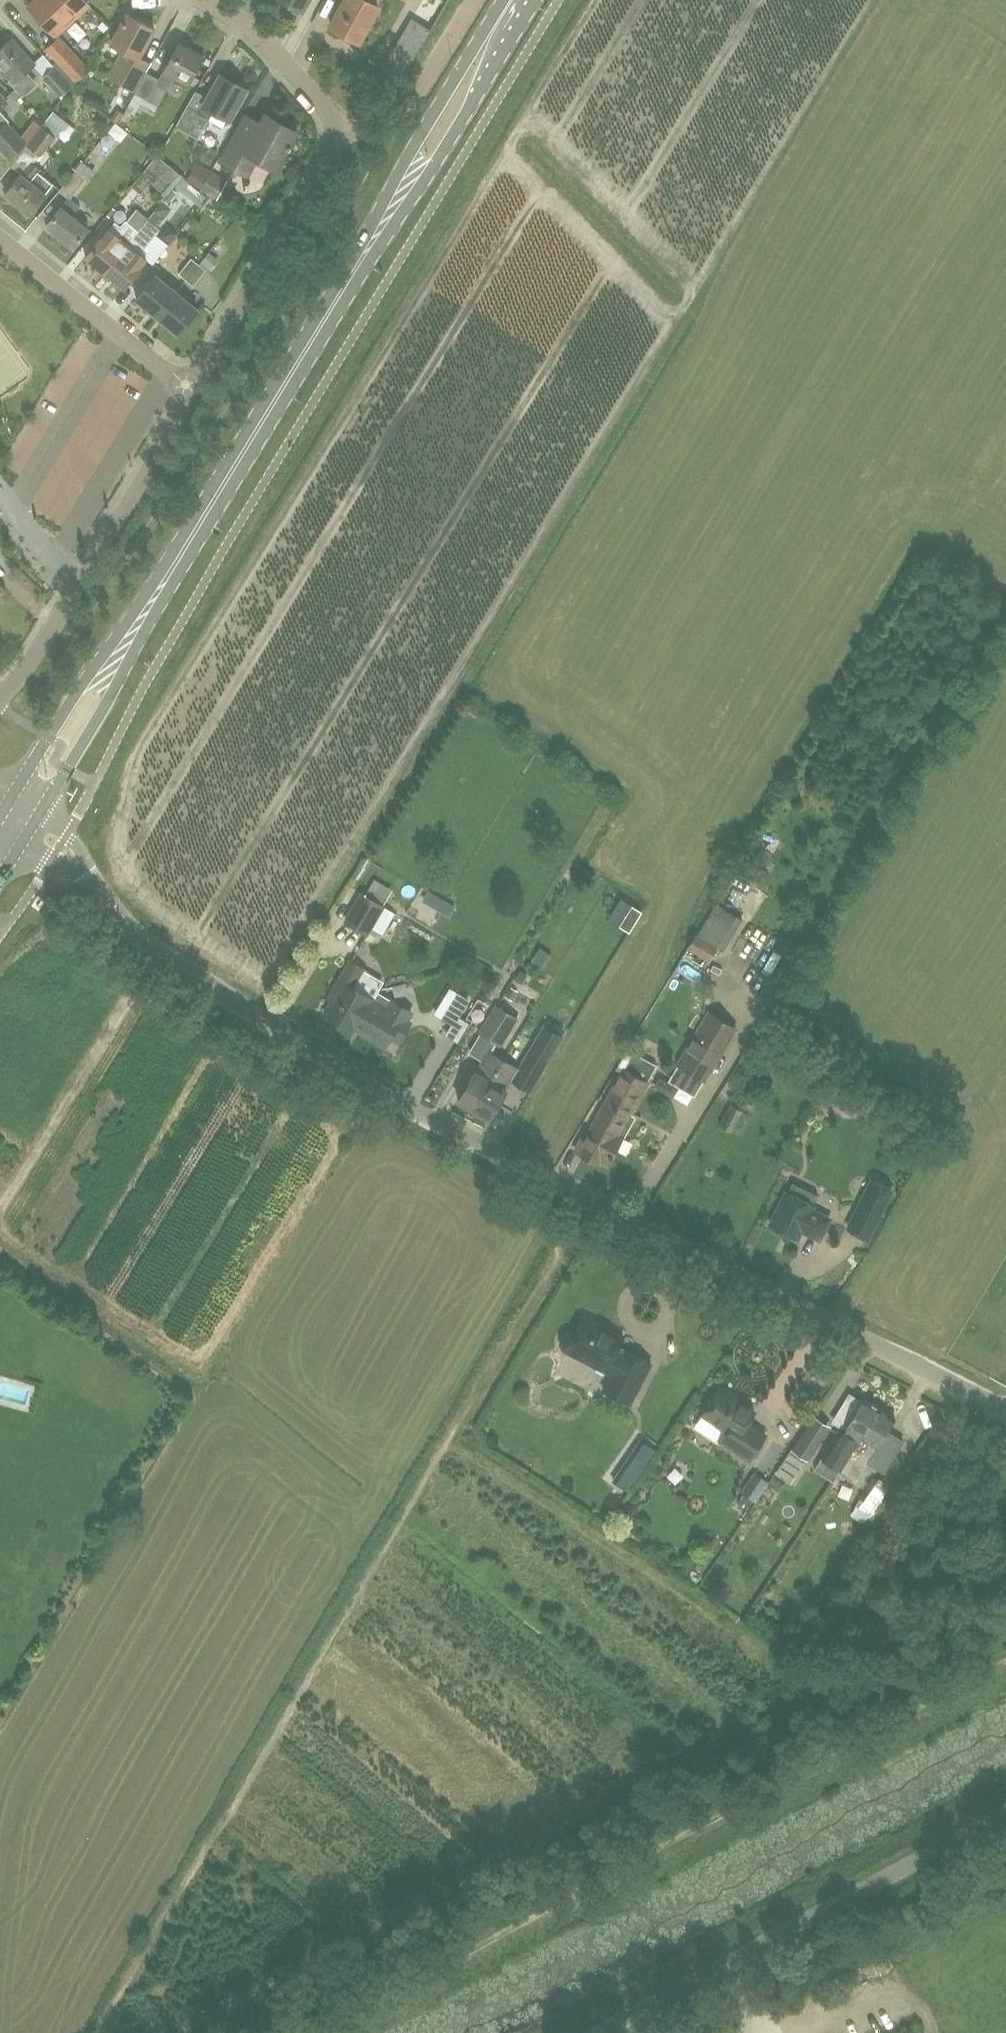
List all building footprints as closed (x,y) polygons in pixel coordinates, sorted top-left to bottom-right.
[(54,35),(88,4),(84,0),(37,0),(29,8),(54,35)] [(290,4),(288,9),(297,14),(302,10),(302,11),(308,0),(282,0),(290,4)] [(335,11),(338,13),(330,26),(358,42),(378,7),(366,0),(341,0),(335,11)] [(135,91),(146,71),(150,63),(138,57),(154,27),(128,13),(111,44),(123,50),(109,77),(135,91)] [(408,64),(429,30),(412,19),(391,54),(408,64)] [(90,69),(58,35),(44,49),(75,82),(90,69)] [(33,65),(35,64),(12,38),(0,48),(0,65),(12,78),(9,81),(22,96),(37,83),(26,71),(33,65)] [(146,71),(135,91),(134,93),(158,106),(174,77),(187,84),(203,55),(179,41),(163,71),(158,78),(146,71)] [(49,82),(61,94),(72,85),(57,69),(46,78),(49,82)] [(221,74),(207,98),(199,112),(187,106),(175,126),(198,139),(208,120),(223,128),(228,119),(229,120),(247,88),(221,74)] [(0,110),(0,149),(9,158),(25,144),(27,142),(8,121),(9,120),(0,110)] [(53,111),(26,145),(40,157),(55,138),(56,139),(57,138),(58,138),(69,124),(53,111)] [(246,114),(220,161),(246,176),(256,158),(275,169),(297,130),(266,113),(261,122),(246,114)] [(12,163),(0,150),(0,179),(12,163)] [(156,155),(140,174),(149,182),(163,193),(179,173),(156,155)] [(83,161),(59,191),(68,198),(69,197),(70,198),(86,178),(93,169),(83,161)] [(5,193),(30,213),(53,184),(38,172),(40,169),(31,162),(21,175),(20,174),(5,193)] [(201,187),(210,170),(197,162),(187,180),(201,187)] [(61,206),(46,226),(73,247),(88,228),(73,215),(80,206),(70,198),(69,197),(68,198),(61,206)] [(104,272),(146,219),(153,210),(146,204),(130,224),(125,220),(115,233),(109,228),(86,257),(104,272)] [(169,245),(155,233),(159,229),(146,219),(104,272),(124,287),(147,259),(153,264),(169,245)] [(186,280),(199,264),(191,258),(179,273),(166,262),(136,298),(157,315),(176,292),(186,280)] [(199,264),(186,280),(193,286),(206,270),(199,264)] [(176,292),(157,315),(178,333),(197,309),(176,292)] [(368,936),(374,926),(386,906),(384,904),(388,897),(392,889),(374,878),(369,886),(365,894),(360,891),(342,921),(368,936)] [(717,903),(702,927),(701,926),(687,949),(707,963),(719,944),(724,947),(741,920),(728,912),(729,910),(717,903)] [(642,912),(632,906),(619,926),(629,932),(642,912)] [(332,998),(324,1013),(326,1014),(326,1018),(336,1024),(339,1022),(353,1030),(354,1027),(363,1012),(366,1013),(372,1004),(374,1000),(377,995),(382,986),(360,974),(362,971),(363,970),(348,961),(329,996),(332,998)] [(461,990),(445,1014),(459,1024),(475,1000),(461,990)] [(363,1012),(354,1027),(363,1032),(362,1034),(384,1047),(390,1038),(398,1042),(410,1023),(406,1021),(411,1013),(392,1001),(388,1007),(385,1012),(372,1004),(366,1013),(363,1012)] [(501,1047),(518,1018),(495,1004),(477,1033),(501,1047)] [(709,1013),(678,1064),(704,1080),(734,1028),(709,1013)] [(540,1074),(563,1035),(544,1023),(531,1045),(521,1063),(536,1072),(540,1074)] [(474,1111),(504,1061),(488,1051),(475,1072),(475,1071),(457,1101),(474,1111)] [(633,1052),(623,1070),(578,1152),(599,1164),(600,1161),(607,1165),(622,1137),(615,1133),(626,1114),(629,1115),(647,1083),(657,1065),(633,1052)] [(490,1120),(494,1113),(499,1116),(519,1083),(513,1080),(519,1070),(504,1061),(474,1111),(490,1120)] [(829,1097),(855,1114),(865,1099),(838,1082),(829,1097)] [(729,1103),(718,1124),(731,1131),(742,1110),(729,1103)] [(892,1190),(872,1180),(848,1228),(868,1238),(892,1190)] [(786,1192),(770,1225),(797,1238),(802,1228),(807,1231),(806,1233),(819,1239),(829,1219),(811,1210),(814,1206),(812,1205),(817,1194),(793,1182),(788,1193),(786,1192)] [(623,1338),(584,1317),(576,1333),(573,1332),(568,1332),(563,1335),(561,1340),(561,1345),(564,1350),(569,1352),(574,1352),(577,1350),(594,1359),(591,1364),(611,1374),(603,1390),(630,1404),(651,1363),(619,1347),(623,1338)] [(703,1414),(694,1427),(718,1443),(720,1440),(750,1459),(765,1436),(747,1424),(755,1412),(734,1399),(734,1396),(726,1391),(723,1392),(719,1389),(703,1414)] [(828,1449),(823,1458),(842,1470),(848,1460),(879,1408),(864,1399),(861,1403),(850,1396),(834,1421),(842,1426),(828,1449)] [(842,1470),(856,1479),(867,1460),(885,1472),(903,1441),(886,1431),(895,1417),(879,1408),(848,1460),(842,1470)] [(811,1454),(834,1419),(818,1409),(795,1444),(811,1454)] [(634,1431),(605,1474),(630,1490),(658,1448),(634,1431)] [(745,1488),(757,1499),(772,1482),(759,1471),(745,1488)] [(861,1498),(856,1505),(856,1506),(870,1515),(891,1485),(880,1477),(864,1500),(861,1498)]
